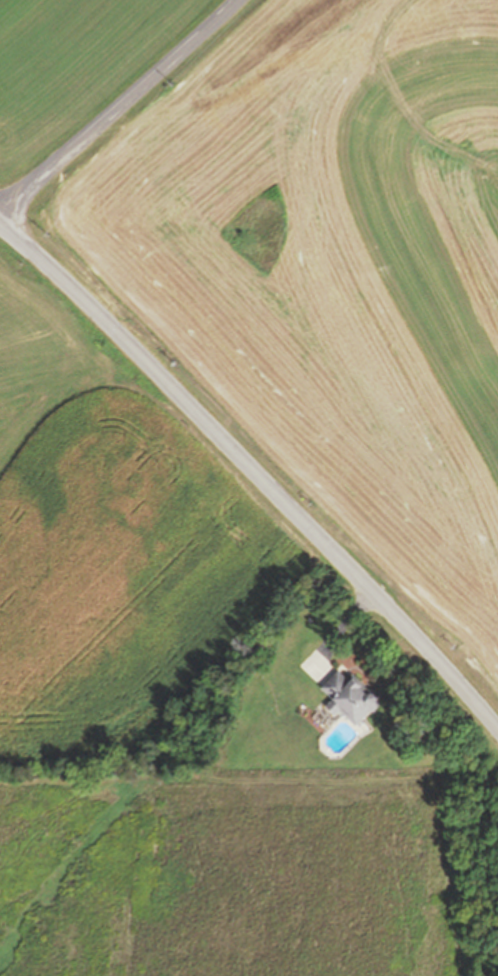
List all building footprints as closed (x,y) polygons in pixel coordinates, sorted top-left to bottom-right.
[(381,695),(375,689),(370,689),(353,674),(348,679),(339,670),(323,688),(334,700),(326,707),(333,715),(340,710),(356,725),(369,711),(374,712),(380,705),(381,695)]
